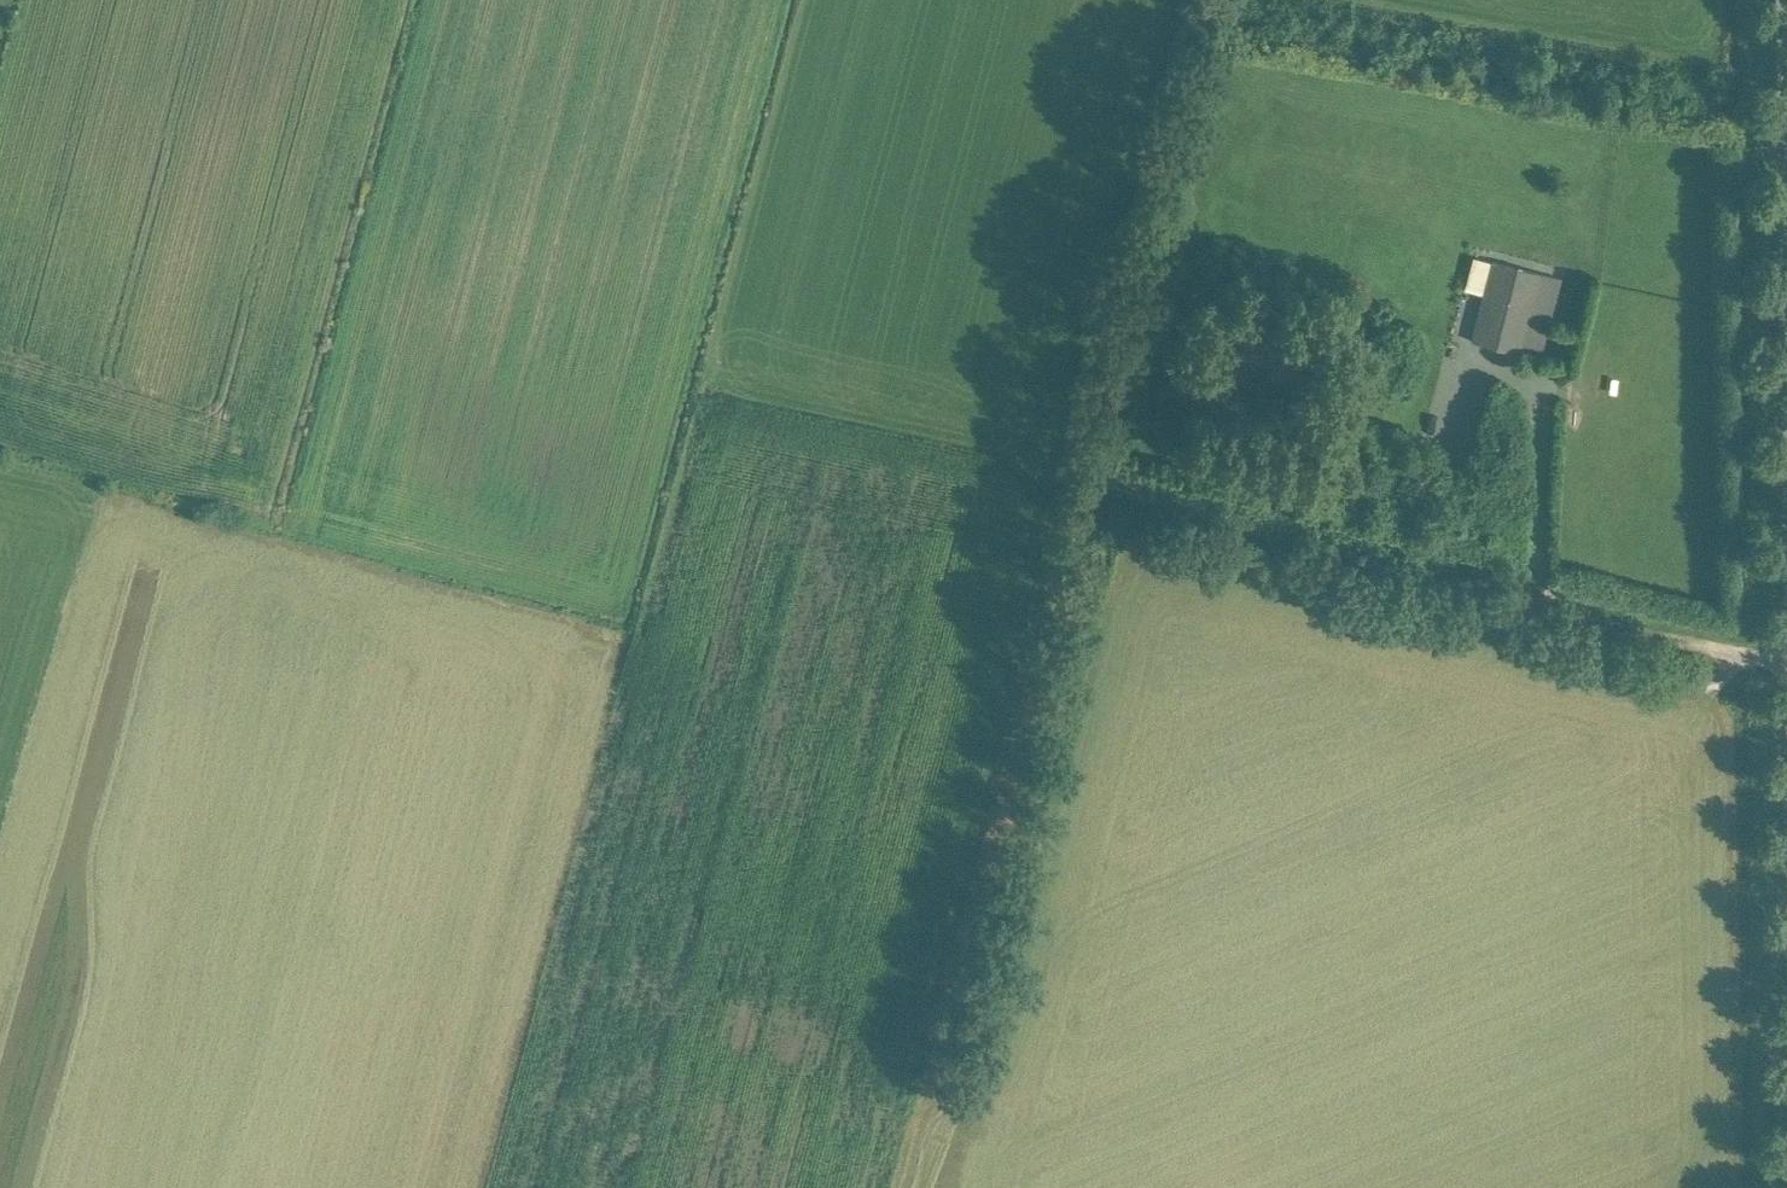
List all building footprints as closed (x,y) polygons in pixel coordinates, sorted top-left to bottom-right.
[(1472,340),(1540,358),(1561,278),(1493,260),(1472,340)]
